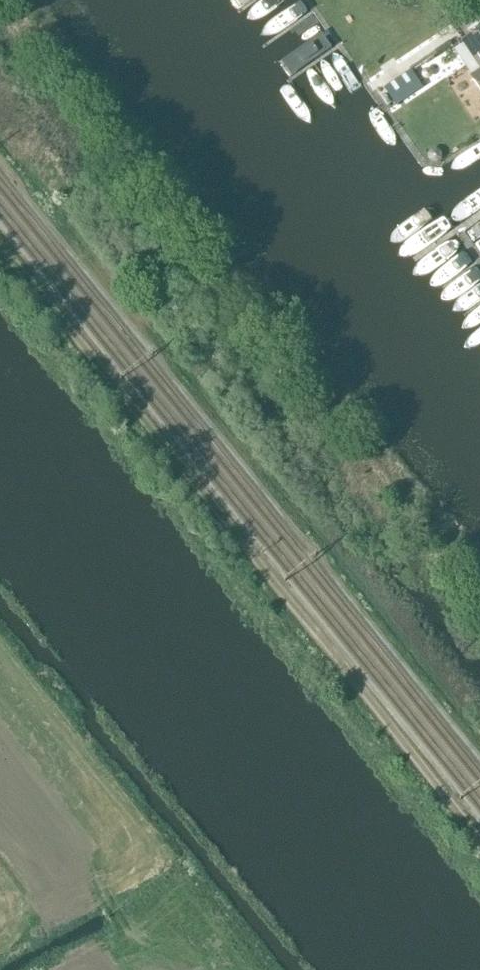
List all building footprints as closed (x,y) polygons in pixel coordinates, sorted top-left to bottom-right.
[(463,40),(479,66),(479,29),(463,40)] [(471,76),(479,90),(479,70),(471,76)]
